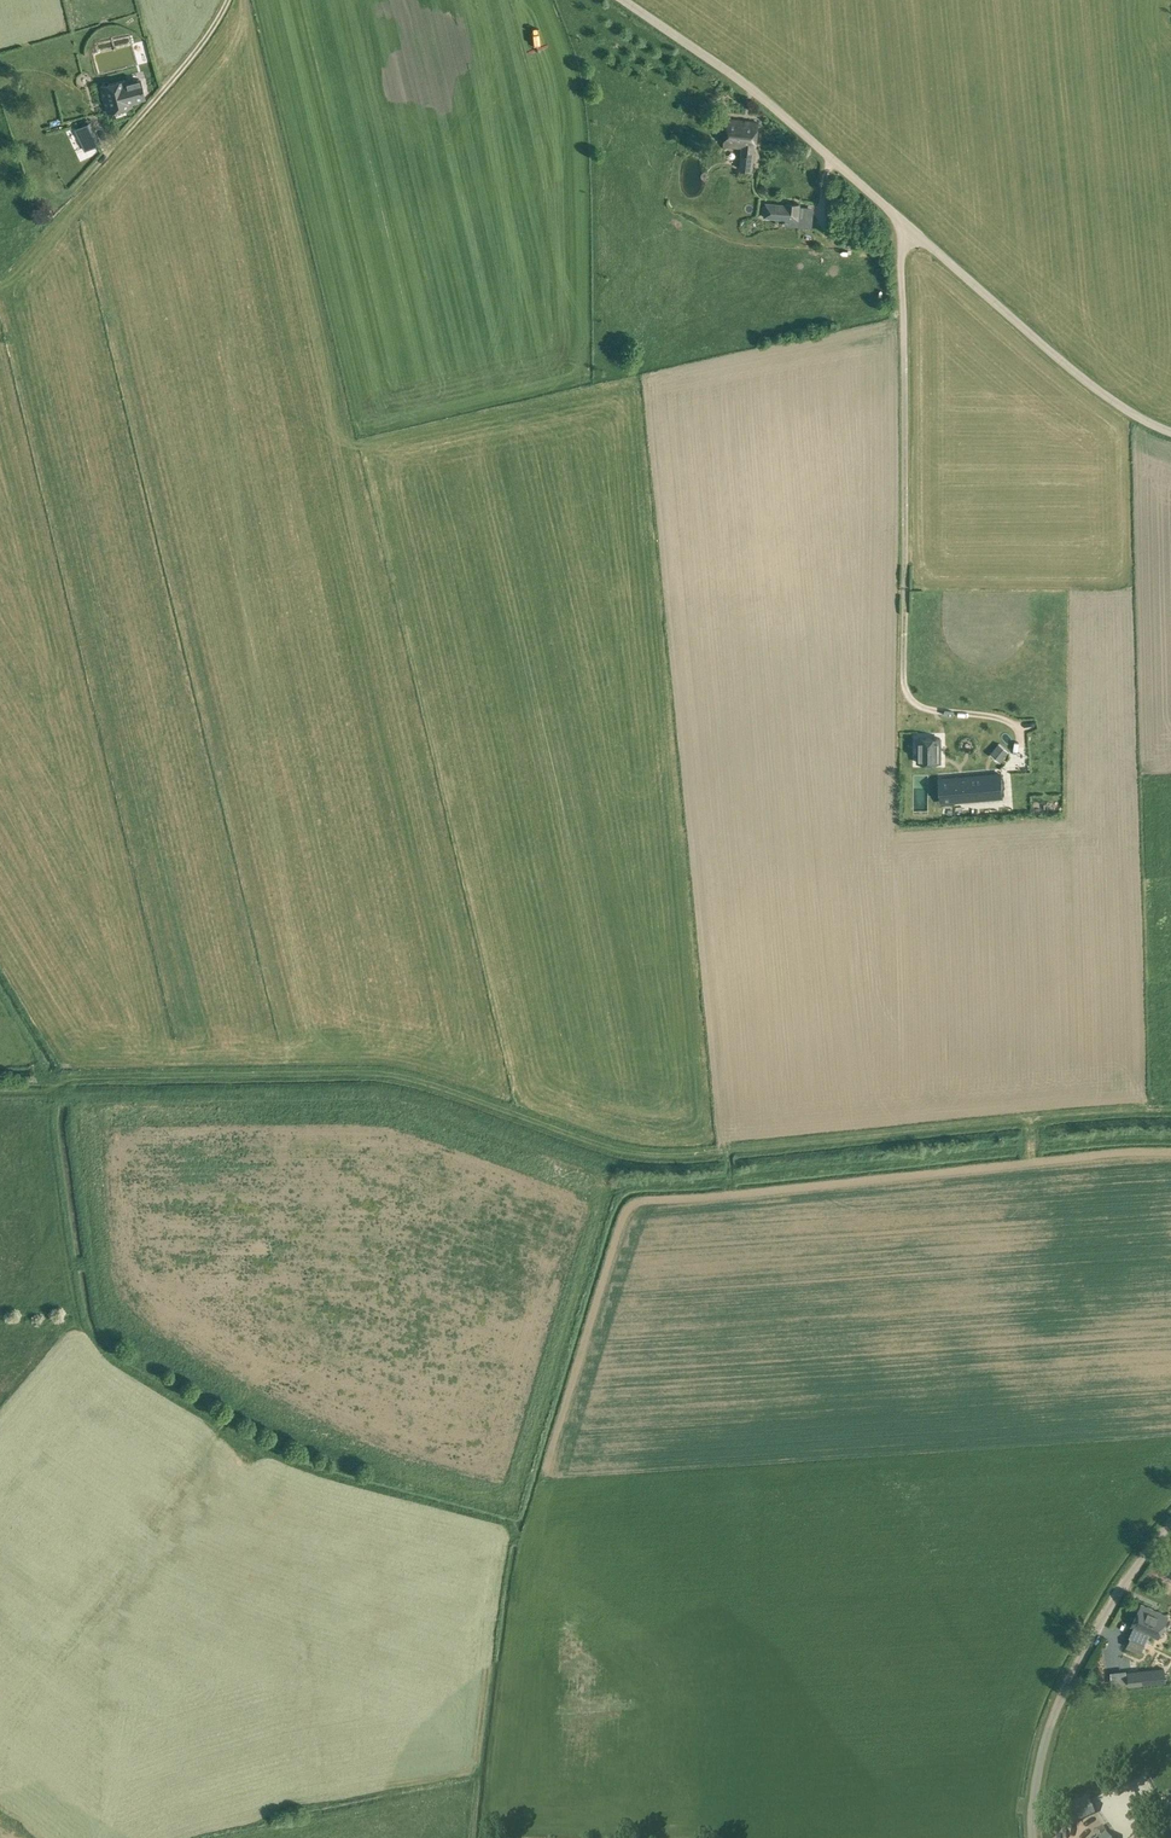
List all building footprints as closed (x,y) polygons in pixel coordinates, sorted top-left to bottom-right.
[(140,78),(126,82),(125,79),(101,86),(108,112),(132,105),(131,101),(145,97),(140,78)] [(725,144),(743,147),(740,168),(753,169),(755,148),(756,148),(760,122),(728,118),(725,144)] [(765,218),(801,221),(803,203),(788,201),(788,204),(765,202),(765,218)] [(918,740),(918,762),(940,762),(940,740),(918,740)] [(1001,760),(1008,751),(999,743),(992,752),(1001,760)] [(943,802),(983,799),(981,775),(941,778),(943,802)] [(1145,1631),(1151,1634),(1158,1637),(1168,1616),(1142,1603),(1132,1625),(1145,1631)] [(1129,1647),(1142,1653),(1146,1643),(1141,1641),(1134,1638),(1129,1647)] [(1163,1669),(1127,1673),(1128,1685),(1164,1681),(1163,1669)] [(1076,1822),(1098,1813),(1090,1795),(1068,1805),(1076,1822)]
